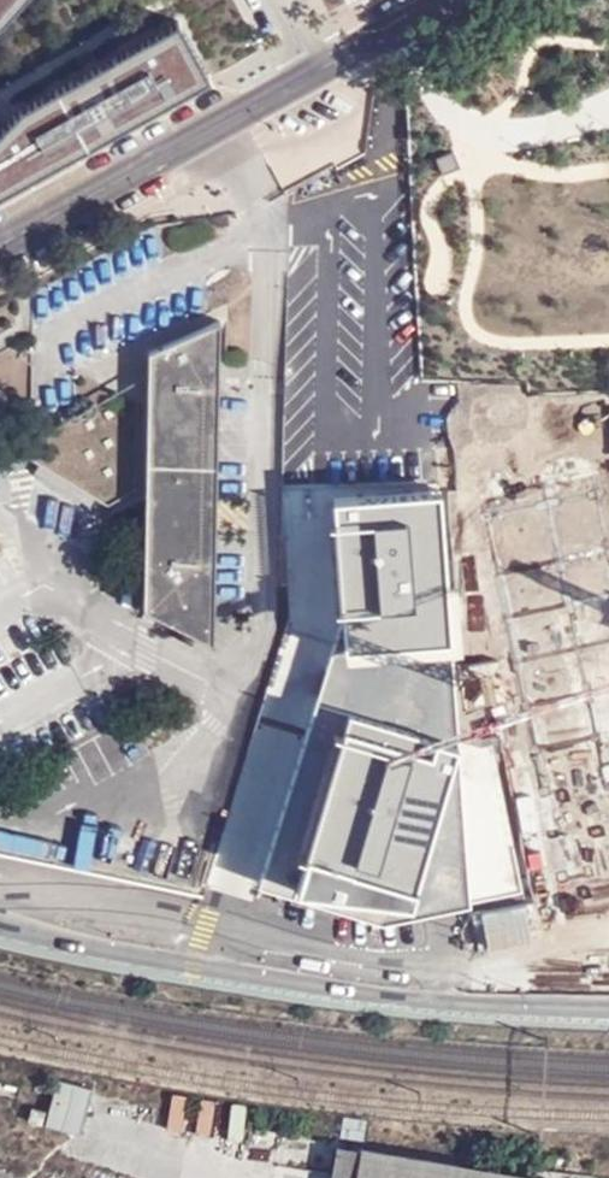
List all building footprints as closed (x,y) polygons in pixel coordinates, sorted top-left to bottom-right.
[(20,0),(0,0),(0,23),(20,0)] [(176,21),(17,108),(0,126),(0,193),(186,92),(184,88),(195,82),(197,86),(208,80),(176,21)] [(186,92),(197,86),(195,82),(184,88),(186,92)] [(153,364),(153,366),(151,482),(149,598),(145,610),(214,645),(214,633),(212,633),(217,332),(220,330),(220,321),(149,352),(149,364),(153,364)] [(151,482),(153,366),(10,445),(19,452),(33,443),(50,452),(41,466),(108,507),(151,482)] [(532,392),(455,396),(467,623),(544,619),(532,392)] [(33,443),(19,452),(41,466),(50,452),(33,443)] [(258,883),(382,920),(439,908),(522,891),(492,745),(481,747),(458,741),(450,637),(439,489),(333,497),(341,617),(258,883)] [(296,565),(313,566),(316,518),(299,516),(296,565)] [(454,654),(458,733),(608,725),(608,647),(454,654)] [(42,1123),(78,1132),(90,1087),(54,1078),(42,1123)] [(24,1120),(39,1124),(43,1109),(28,1105),(24,1120)] [(357,1149),(334,1145),(328,1177),(352,1177),(357,1149)] [(357,1149),(352,1177),(534,1177),(357,1149)]
